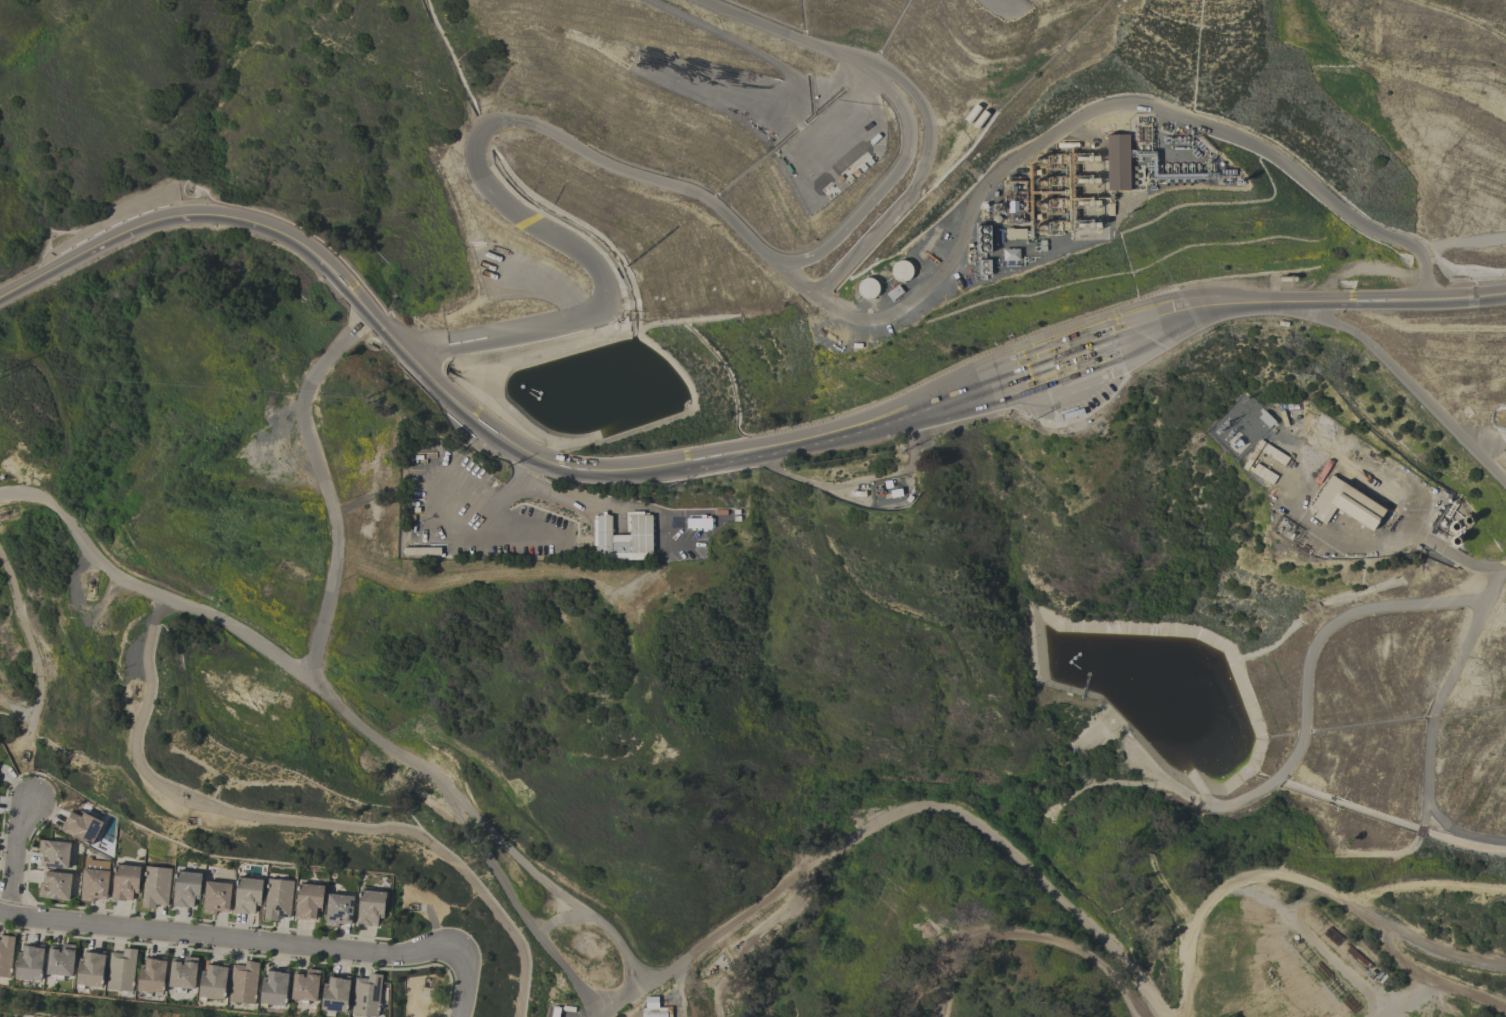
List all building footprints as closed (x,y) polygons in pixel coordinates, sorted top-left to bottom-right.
[(1128,134),(1105,135),(1107,191),(1130,191),(1128,134)] [(1027,220),(1026,179),(1004,180),(1005,220),(1027,220)] [(1019,260),(1018,249),(1002,249),(1003,261),(1019,260)] [(891,274),(891,270),(892,267),(894,264),(897,262),(900,261),(904,261),(907,262),(910,264),(912,267),(913,271),(912,275),(911,278),(908,280),(905,282),(902,283),(898,282),(895,280),(893,277),(891,274)] [(859,291),(858,287),(859,284),(861,281),(864,279),(867,278),(870,278),(873,279),(876,281),(878,284),(879,287),(879,290),(877,293),(875,296),(872,298),(869,298),(865,298),(862,296),(860,294),(859,291)] [(1094,333),(1096,338),(1068,349),(1066,344),(1094,333)] [(1095,358),(1096,363),(1074,371),(1072,366),(1095,358)] [(1083,409),(1084,414),(1065,419),(1063,414),(1083,409)] [(1276,476),(1257,465),(1252,473),(1271,484),(1276,476)] [(1385,509),(1329,475),(1310,507),(1316,511),(1312,517),(1327,525),(1336,510),(1371,531),(1385,509)] [(652,515),(652,517),(654,517),(654,520),(652,520),(652,523),(654,523),(654,527),(652,527),(652,529),(654,529),(654,533),(652,533),(652,535),(654,535),(654,539),(652,539),(652,542),(654,542),(654,546),(652,546),(652,553),(597,554),(596,546),(593,546),(593,516),(602,516),(602,512),(606,512),(606,516),(612,516),(612,535),(620,535),(630,535),(630,531),(626,531),(626,512),(644,512),(644,515),(652,515)] [(714,518),(714,522),(712,522),(712,525),(714,525),(714,528),(711,528),(711,530),(706,530),(706,532),(703,532),(703,528),(700,528),(700,531),(696,531),(696,529),(695,529),(695,531),(691,531),(691,529),(687,529),(687,519),(714,518)] [(71,812),(81,817),(83,813),(103,823),(100,829),(101,829),(97,837),(96,837),(91,846),(62,832),(63,831),(60,830),(66,817),(68,819),(71,812)] [(70,844),(68,870),(43,867),(43,858),(46,858),(46,855),(38,854),(40,841),(70,844)] [(84,869),(105,870),(106,861),(84,860),(84,869)] [(138,894),(140,868),(114,865),(111,900),(125,902),(125,900),(132,901),(133,894),(138,894)] [(171,870),(168,906),(155,905),(155,909),(141,908),(145,867),(171,870)] [(83,869),(109,872),(106,900),(94,899),(93,902),(80,901),(83,869)] [(202,874),(199,900),(194,899),(193,907),(186,906),(186,908),(172,907),(176,871),(202,874)] [(71,875),(69,901),(38,898),(39,884),(42,884),(43,872),(71,875)] [(263,880),(261,906),(255,906),(255,913),(247,913),(247,914),(234,913),(237,877),(263,880)] [(268,879),(294,882),(290,918),(277,917),(277,922),(263,921),(268,879)] [(232,884),(229,913),(216,911),(216,915),(202,913),(206,882),(232,884)] [(324,886),(321,913),(317,912),(316,920),(309,919),(309,921),(294,919),(298,884),(324,886)] [(386,893),(386,898),(385,898),(383,919),(378,919),(377,927),(370,926),(370,927),(356,926),(359,891),(386,893)] [(354,898),(351,925),(338,924),(338,928),(324,926),(328,895),(354,898)] [(11,978),(0,977),(0,940),(1,940),(1,936),(15,937),(11,978)] [(44,949),(40,982),(15,979),(17,956),(22,957),(23,946),(35,947),(34,948),(44,949)] [(75,950),(72,977),(47,975),(49,949),(59,950),(58,953),(61,953),(62,949),(75,950)] [(110,953),(123,954),(123,949),(137,950),(133,992),(107,989),(110,953)] [(105,956),(103,981),(101,981),(101,985),(102,985),(102,988),(76,985),(78,963),(83,963),(84,953),(97,954),(97,955),(105,956)] [(197,959),(194,990),(168,988),(170,962),(181,963),(180,966),(183,966),(184,957),(197,959)] [(166,962),(165,980),(164,980),(162,994),(138,991),(140,969),(144,970),(145,959),(157,960),(157,961),(166,962)] [(245,962),(254,963),(259,964),(255,1005),(229,1002),(233,966),(245,967),(245,962)] [(227,969),(224,1001),(198,998),(201,976),(205,976),(206,966),(218,967),(217,968),(227,969)] [(320,971),(317,1003),(291,1001),(293,975),(303,976),(303,978),(306,979),(307,969),(320,971)] [(288,975),(285,1007),(260,1004),(262,982),(266,983),(267,972),(280,973),(280,974),(288,975)] [(382,976),(377,1016),(369,1016),(352,1015),(356,979),(368,980),(369,974),(382,976)] [(350,977),(347,1012),(322,1010),(323,989),(328,990),(329,979),(330,979),(330,977),(336,977),(336,976),(350,977)] [(666,1008),(667,1016),(642,1016),(642,1009),(646,1009),(645,997),(658,997),(659,1008),(666,1008)] [(561,1008),(559,1016),(551,1016),(553,1007),(561,1008)]
